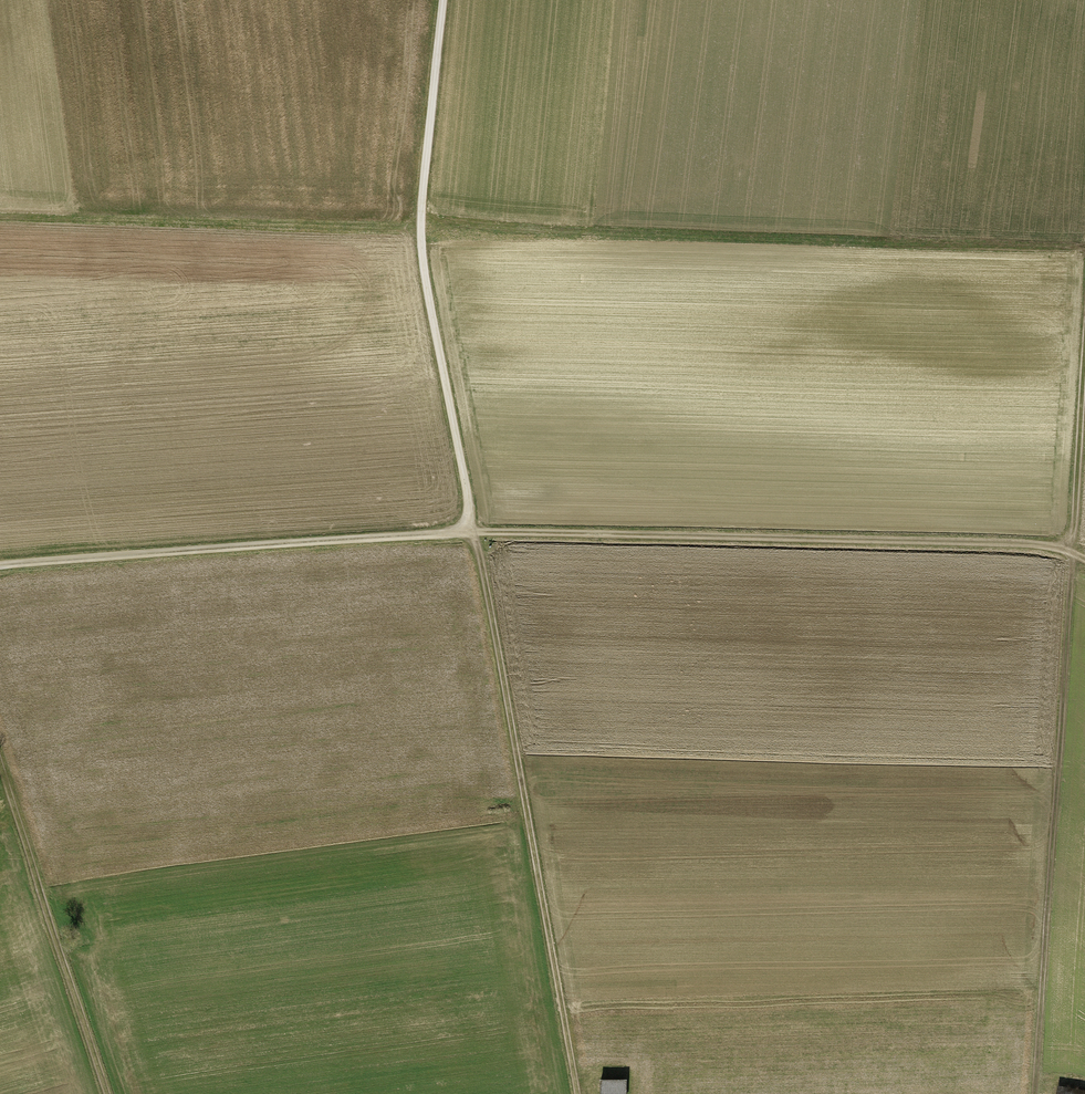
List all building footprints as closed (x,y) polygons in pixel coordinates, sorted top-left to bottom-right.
[(628,1081),(601,1081),(601,1093),(628,1093),(628,1081)]
